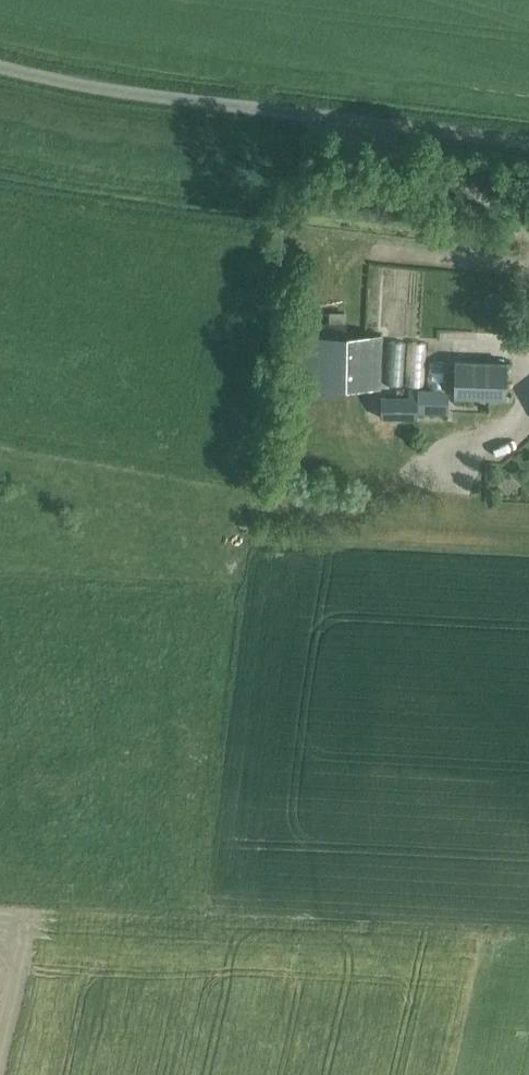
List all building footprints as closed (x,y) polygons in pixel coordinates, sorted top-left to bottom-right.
[(349,401),(349,387),(379,388),(380,335),(345,334),(346,312),(321,312),(320,334),(299,333),(298,386),(315,386),(315,400),(349,401)] [(392,381),(429,380),(428,335),(391,337),(392,381)] [(454,396),(506,397),(507,362),(455,361),(454,396)] [(380,417),(404,418),(417,418),(417,411),(448,411),(449,395),(418,394),(418,389),(409,389),(409,397),(380,397),(380,417)]
